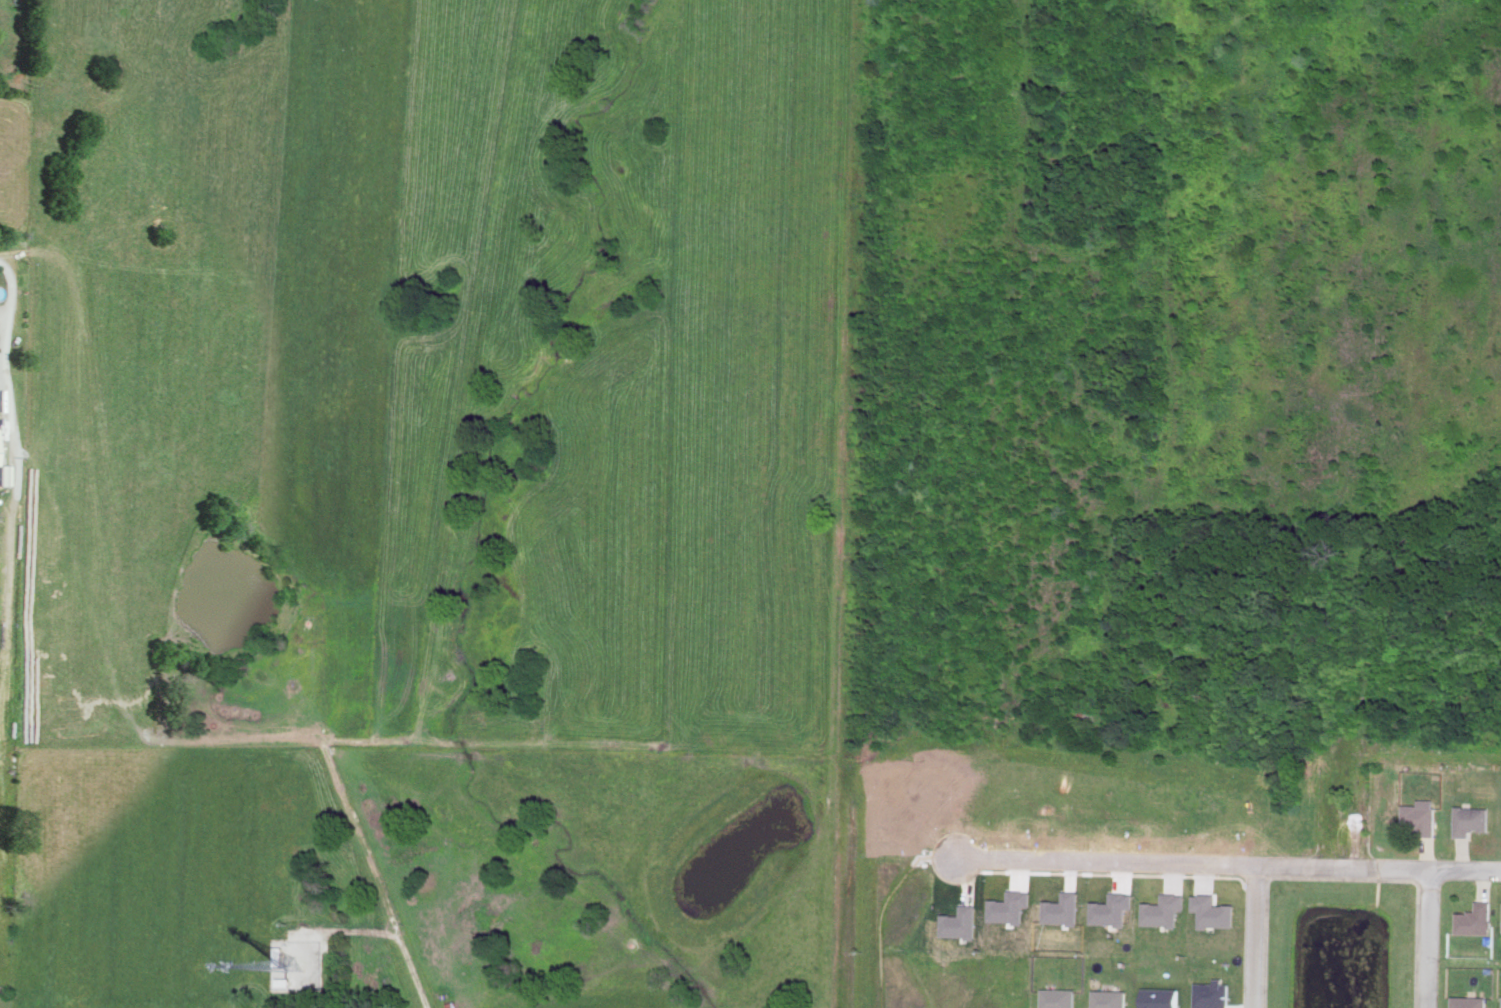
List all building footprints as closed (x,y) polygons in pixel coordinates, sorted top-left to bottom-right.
[(0,463),(0,484),(10,484),(10,463),(0,463)] [(1420,836),(1436,835),(1435,798),(1418,799),(1418,804),(1403,805),(1404,827),(1420,827),(1420,836)] [(1489,807),(1457,806),(1456,836),(1470,836),(1471,830),(1489,830),(1489,807)] [(989,920),(1023,921),(1024,905),(1031,905),(1031,889),(1009,889),(1009,898),(990,898),(989,920)] [(1044,899),(1044,921),(1078,922),(1079,890),(1064,890),(1063,900),(1044,899)] [(1133,908),(1133,891),(1111,891),(1111,901),(1092,900),(1091,923),(1126,923),(1126,908),(1133,908)] [(1143,924),(1178,925),(1178,909),(1185,909),(1186,893),(1163,892),(1163,901),(1143,901),(1143,924)] [(1235,903),(1217,903),(1217,893),(1193,893),(1193,910),(1200,910),(1200,926),(1235,925),(1235,903)] [(1490,899),(1476,900),(1476,910),(1456,910),(1456,932),(1491,932),(1490,899)] [(976,936),(977,904),(961,903),(961,913),(942,913),(941,935),(976,936)] [(276,977),(276,986),(289,986),(289,977),(276,977)] [(1224,982),(1224,980),(1197,980),(1196,1007),(1216,1007),(1230,1007),(1231,982),(1224,982)] [(1043,987),(1043,1007),(1077,1007),(1077,988),(1043,987)] [(1181,988),(1144,987),(1144,1007),(1180,1007),(1181,988)] [(1128,989),(1094,988),(1094,1007),(1127,1007),(1128,989)] [(1486,996),(1453,995),(1452,1007),(1486,1007),(1486,996)]
